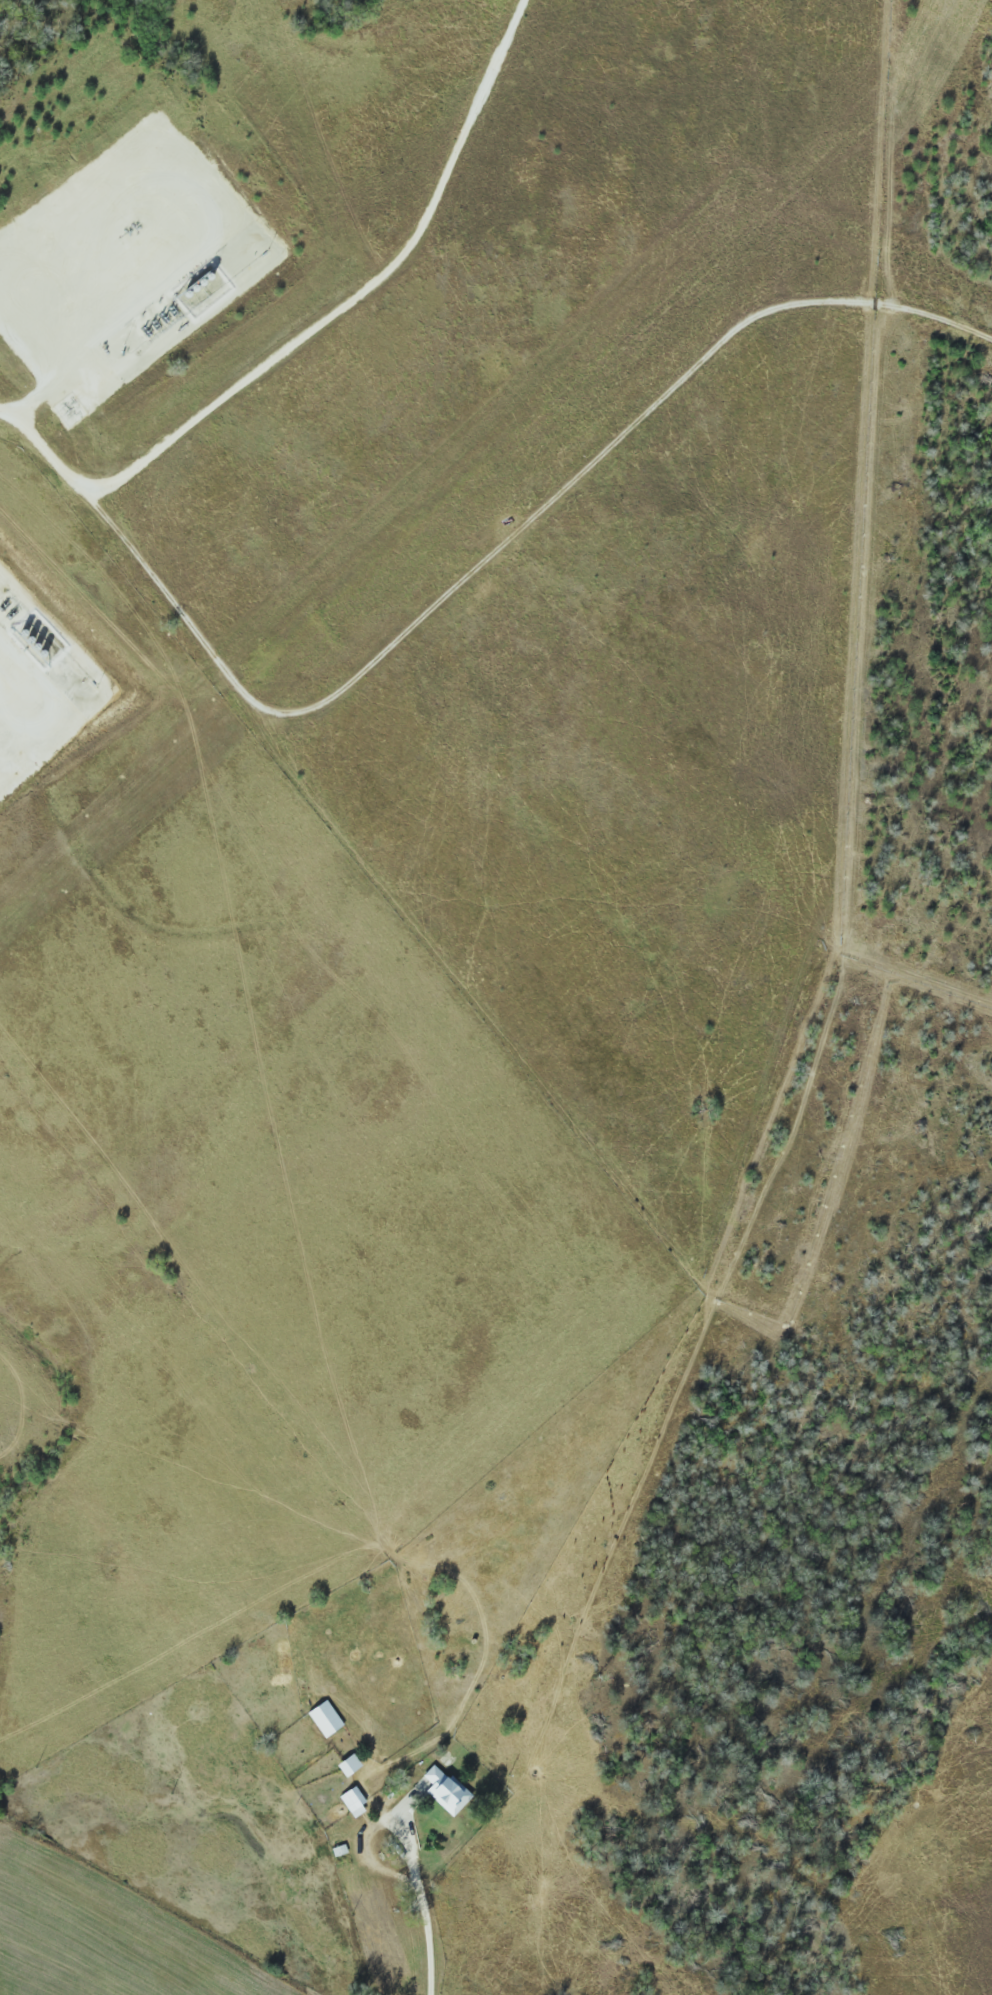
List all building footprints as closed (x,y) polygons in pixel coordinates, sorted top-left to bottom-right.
[(327,1739),(346,1726),(329,1700),(310,1713),(327,1739)] [(455,1817),(475,1796),(453,1775),(450,1779),(436,1765),(425,1776),(435,1785),(428,1792),(455,1817)] [(342,1796),(355,1819),(370,1810),(357,1787),(342,1796)]
